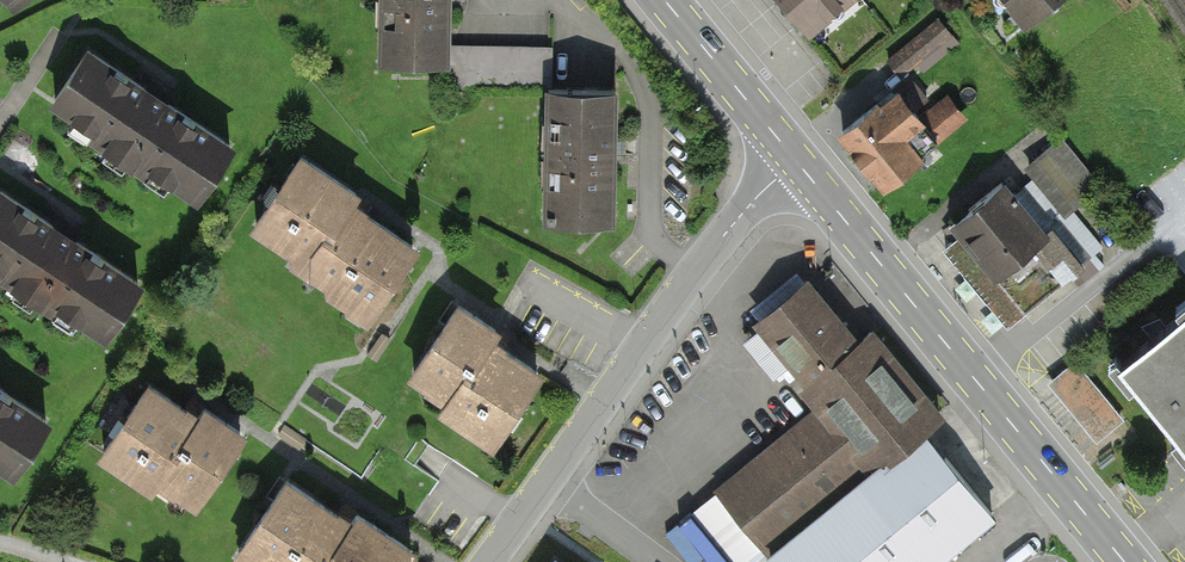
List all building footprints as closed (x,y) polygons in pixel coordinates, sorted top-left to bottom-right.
[(617,89),(552,87),(553,46),(451,44),(452,0),(379,0),(377,61),(448,62),(447,84),(544,86),(541,223),(614,224),(617,89)] [(809,37),(852,0),(778,0),(809,37)] [(1026,28),(1060,0),(1003,0),(1026,28)] [(961,43),(941,19),(892,60),(912,84),(961,43)] [(231,140),(85,44),(48,101),(193,197),(231,140)] [(882,190),(934,146),(936,149),(970,120),(950,97),(920,122),(893,90),(838,136),(882,190)] [(365,200),(296,156),(250,225),(319,269),(309,285),(370,323),(414,253),(359,222),(365,200)] [(1081,269),(1008,182),(955,226),(962,235),(1010,293),(1027,313),(1081,269)] [(0,192),(0,273),(102,341),(140,284),(0,192)] [(962,235),(946,248),(995,306),(1010,293),(962,235)] [(993,518),(924,436),(939,424),(814,274),(746,331),(812,410),(708,496),(763,561),(941,561),(993,518)] [(496,329),(458,304),(413,371),(452,396),(444,408),(491,439),(537,371),(489,339),(496,329)] [(1121,362),(1184,440),(1184,311),(1121,362)] [(1121,419),(1074,361),(1053,378),(1101,436),(1121,419)] [(187,418),(135,384),(84,460),(140,497),(148,484),(197,516),(249,436),(203,406),(187,418)] [(0,387),(0,468),(10,475),(48,419),(0,387)] [(281,490),(234,557),(241,561),(418,561),(422,557),(358,513),(344,534),(281,490)]
